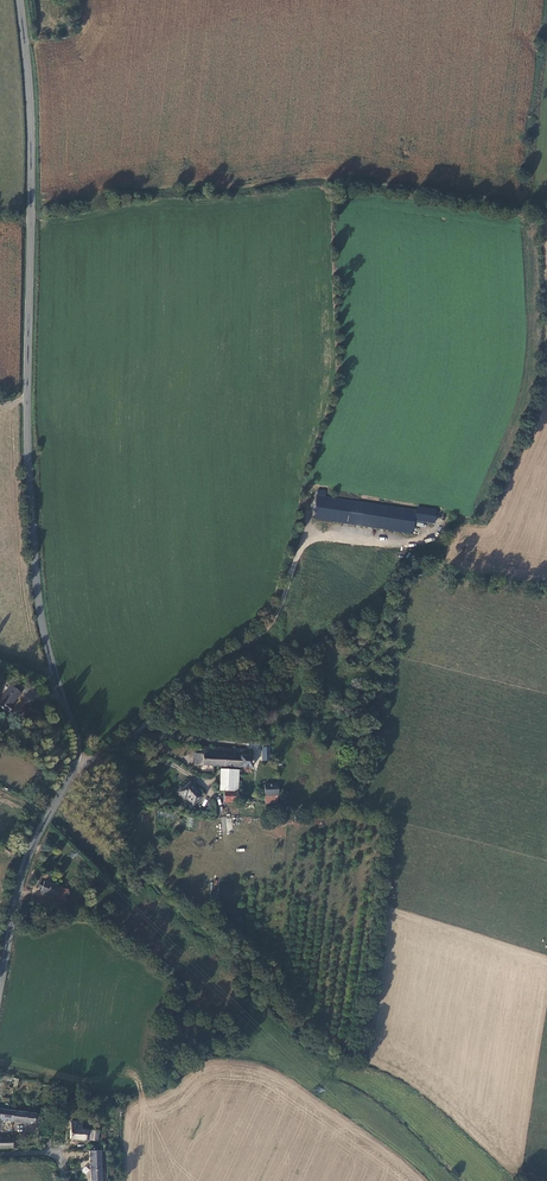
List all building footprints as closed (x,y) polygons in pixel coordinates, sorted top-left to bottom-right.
[(326,497),(326,492),(318,491),(314,519),(413,532),(415,519),(416,510),(326,497)] [(417,506),(416,510),(415,519),(424,520),(426,507),(417,506)] [(436,508),(426,507),(424,520),(432,521),(432,517),(435,517),(436,508)] [(274,681),(273,691),(281,692),(282,682),(274,681)] [(8,682),(0,692),(0,705),(6,709),(11,703),(9,701),(19,689),(8,682)] [(195,757),(240,760),(241,750),(235,749),(235,743),(204,740),(204,737),(198,737),(198,741),(202,741),(202,746),(196,745),(195,757)] [(263,756),(274,756),(275,750),(271,749),(270,742),(266,742),(266,740),(262,740),(263,756)] [(246,750),(247,744),(235,743),(235,749),(241,750),(240,760),(252,762),(253,751),(246,750)] [(218,784),(223,784),(237,785),(239,765),(220,764),(218,784)] [(190,775),(179,785),(185,792),(188,790),(194,798),(203,791),(190,775)] [(264,791),(266,791),(278,791),(278,781),(264,781),(264,791)] [(237,785),(223,784),(222,796),(236,797),(237,785)] [(221,818),(222,826),(226,826),(227,832),(233,831),(231,817),(221,818)] [(66,881),(41,875),(41,878),(40,882),(39,886),(63,892),(66,881)] [(22,1108),(0,1104),(0,1115),(31,1121),(33,1110),(22,1108)] [(40,1111),(33,1110),(31,1121),(38,1122),(40,1111)] [(67,1125),(78,1126),(78,1117),(68,1116),(67,1125)] [(67,1125),(66,1135),(94,1137),(95,1128),(85,1126),(78,1126),(67,1125)] [(10,1143),(10,1141),(10,1134),(0,1134),(0,1143),(10,1143)] [(86,1148),(89,1180),(99,1180),(96,1147),(86,1148)]
